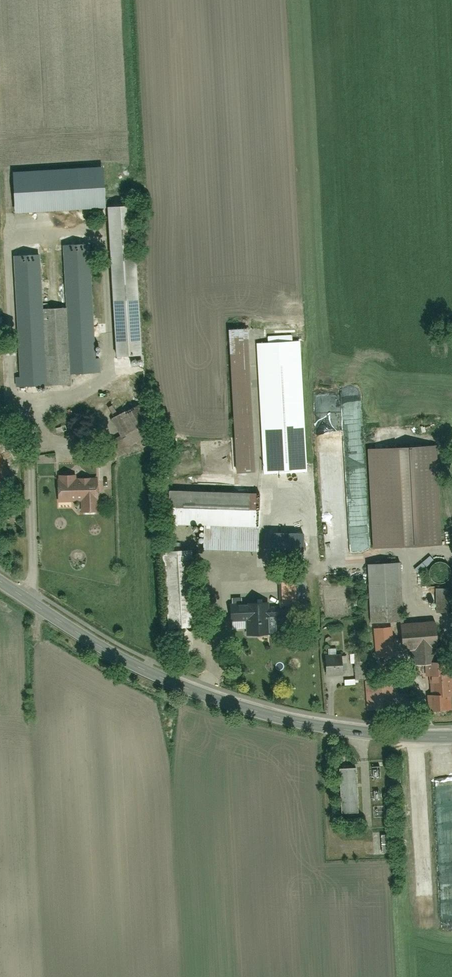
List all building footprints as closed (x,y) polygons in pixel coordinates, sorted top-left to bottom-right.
[(103,170),(12,173),(13,210),(104,207),(103,170)] [(140,207),(112,209),(119,356),(147,354),(140,207)] [(71,307),(46,308),(44,253),(16,254),(22,387),(43,386),(43,387),(78,385),(78,377),(99,376),(93,245),(69,246),(71,307)] [(235,329),(240,473),(259,472),(253,329),(235,329)] [(304,343),(261,344),(265,473),(308,472),(304,343)] [(135,391),(133,392),(126,376),(112,383),(119,398),(109,403),(125,437),(151,425),(135,391)] [(0,405),(0,421),(15,417),(12,403),(0,405)] [(14,472),(0,445),(0,479),(14,472)] [(372,450),(376,548),(447,545),(443,447),(372,450)] [(348,464),(351,552),(370,551),(367,463),(348,464)] [(79,502),(80,517),(100,516),(99,501),(104,501),(103,479),(79,479),(79,475),(61,475),(61,502),(79,502)] [(174,491),(174,526),(261,527),(261,492),(174,491)] [(272,494),(276,563),(310,561),(306,492),(272,494)] [(196,551),(170,552),(174,631),(200,630),(196,551)] [(371,566),(373,625),(406,624),(404,565),(371,566)] [(253,638),(277,637),(276,622),(313,620),(311,580),(283,581),(284,606),(276,606),(275,602),(234,604),(235,629),(253,628),(253,638)] [(438,613),(451,613),(451,590),(438,590),(438,613)] [(407,622),(408,649),(415,649),(416,665),(436,665),(435,649),(443,649),(443,621),(407,622)] [(359,654),(360,680),(380,680),(379,653),(359,654)] [(326,673),(342,672),(341,655),(325,656),(326,673)] [(430,711),(451,710),(451,668),(429,668),(430,711)] [(369,682),(370,710),(398,709),(397,681),(369,682)] [(358,812),(356,767),(339,768),(342,812),(358,812)]
